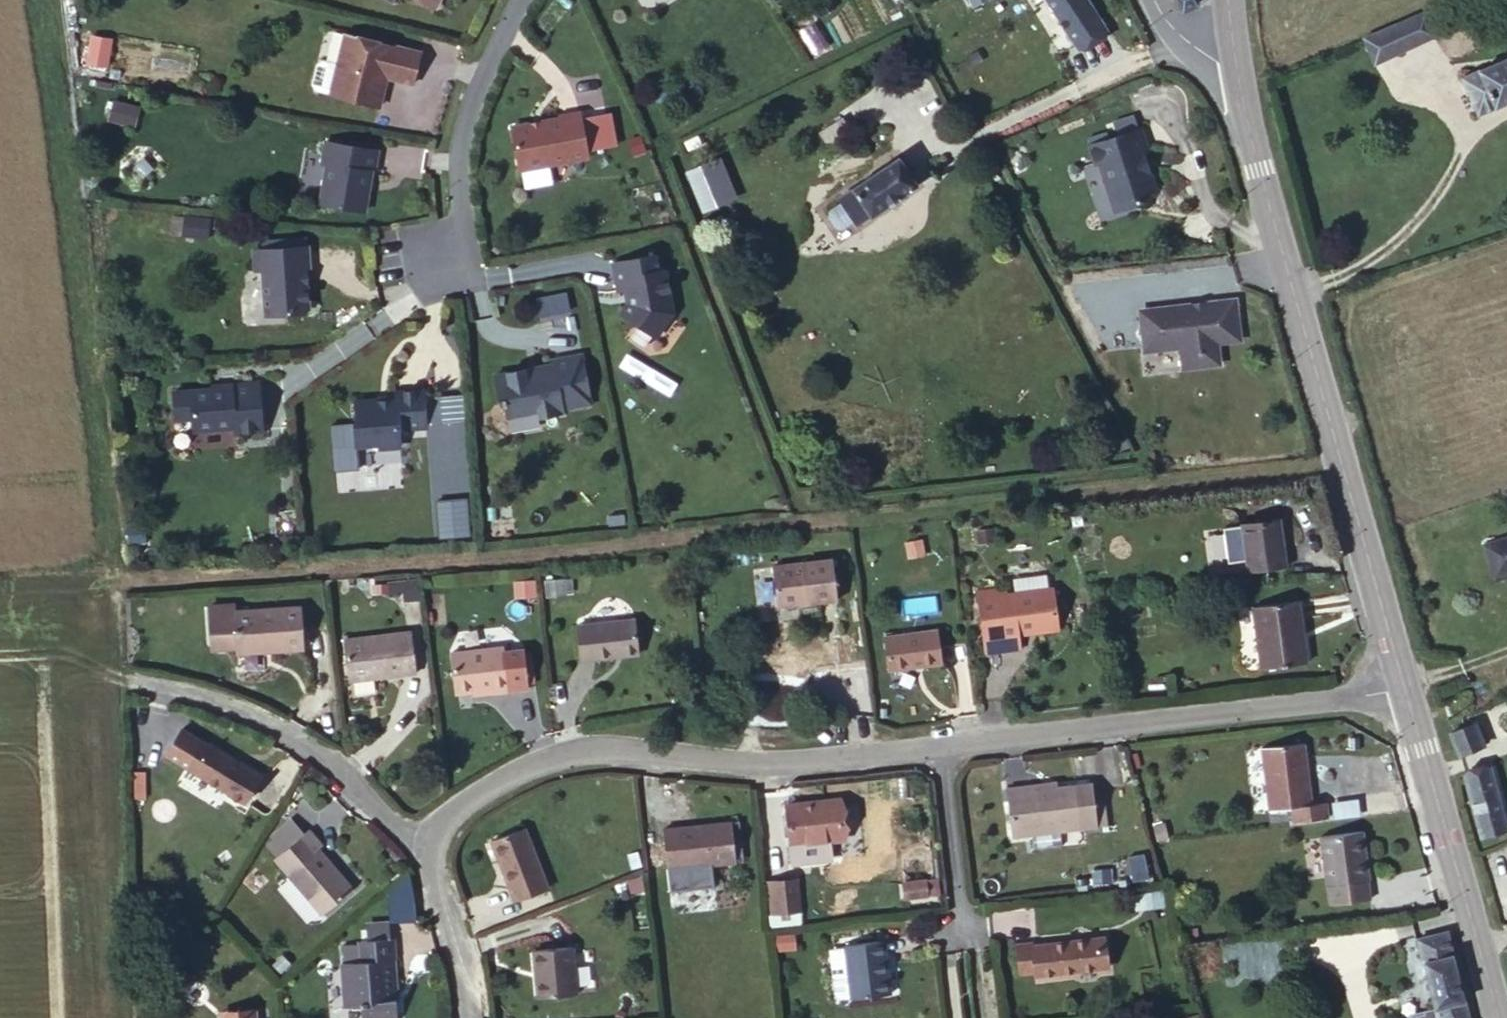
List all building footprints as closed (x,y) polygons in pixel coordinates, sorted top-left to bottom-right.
[(1095,30),(1075,0),(1039,0),(1067,46),(1095,30)] [(1174,12),(1188,5),(1188,0),(1169,0),(1174,12)] [(1416,11),(1355,37),(1364,61),(1425,34),(1416,11)] [(83,43),(100,46),(105,19),(88,16),(83,43)] [(321,86),(374,96),(379,68),(407,72),(412,41),(336,23),(321,86)] [(1506,96),(1506,51),(1453,76),(1470,113),(1506,96)] [(114,100),(109,120),(134,127),(140,107),(114,100)] [(509,160),(576,147),(569,104),(549,107),(550,109),(502,116),(509,160)] [(1106,208),(1131,201),(1130,194),(1147,189),(1136,151),(1139,149),(1133,127),(1081,142),(1086,161),(1091,159),(1106,208)] [(313,193),(359,200),(365,160),(368,160),(371,139),(320,131),(316,152),(320,153),(313,193)] [(826,187),(828,193),(840,213),(841,216),(906,174),(888,145),(826,187)] [(706,213),(724,205),(710,173),(693,182),(706,213)] [(840,213),(828,193),(811,203),(818,219),(822,222),(840,213)] [(176,215),(174,234),(208,236),(210,217),(176,215)] [(255,234),(255,255),(258,300),(295,300),(300,295),(299,255),(302,254),(301,232),(255,234)] [(609,306),(645,330),(662,305),(655,262),(647,263),(644,246),(601,255),(606,283),(614,281),(616,296),(609,306)] [(1177,367),(1213,361),(1209,338),(1234,335),(1229,302),(1214,304),(1213,300),(1150,308),(1150,312),(1135,314),(1139,346),(1155,345),(1156,347),(1175,344),(1177,367)] [(554,397),(582,392),(575,342),(545,347),(545,355),(522,359),(521,355),(486,363),(490,393),(497,392),(500,405),(530,398),(531,406),(554,401),(554,397)] [(222,417),(252,416),(249,365),(208,367),(208,370),(161,373),(162,398),(180,399),(181,414),(222,412),(222,417)] [(389,415),(415,414),(413,376),(385,377),(383,383),(345,385),(347,405),(344,406),(346,432),(369,431),(372,434),(389,431),(389,415)] [(1232,565),(1266,563),(1261,518),(1226,521),(1232,565)] [(1506,554),(1506,520),(1481,527),(1487,559),(1506,554)] [(775,594),(834,589),(830,548),(770,554),(775,594)] [(974,586),(977,618),(995,617),(998,645),(1019,643),(1017,626),(1039,623),(1041,630),(1055,628),(1050,584),(993,589),(993,584),(974,586)] [(262,646),(298,643),(294,596),(232,604),(231,596),(205,600),(208,633),(217,641),(222,643),(260,638),(262,646)] [(1253,658),(1300,653),(1294,598),(1249,602),(1253,658)] [(572,613),(573,626),(631,621),(630,608),(572,613)] [(995,617),(977,618),(980,646),(998,645),(995,617)] [(631,621),(573,626),(576,650),(633,644),(631,621)] [(886,659),(938,656),(935,623),(883,628),(886,659)] [(342,670),(410,664),(408,624),(340,628),(342,670)] [(446,639),(449,678),(484,675),(484,680),(521,677),(517,638),(498,640),(497,636),(446,639)] [(1448,728),(1453,749),(1484,739),(1478,719),(1448,728)] [(1303,797),(1296,734),(1253,740),(1258,805),(1283,803),(1284,813),(1320,810),(1319,797),(1303,797)] [(193,764),(247,796),(263,770),(207,737),(193,764)] [(1017,828),(1093,820),(1089,783),(1088,775),(1060,779),(1059,773),(1011,779),(1017,828)] [(1481,837),(1505,828),(1493,775),(1467,781),(1481,837)] [(1089,783),(1093,820),(1107,818),(1103,781),(1089,783)] [(789,838),(838,832),(835,796),(784,804),(789,838)] [(669,865),(736,854),(729,815),(663,824),(669,865)] [(272,862),(318,916),(348,891),(315,853),(319,846),(306,832),(301,836),(288,819),(269,837),(271,840),(264,847),(274,860),(272,862)] [(511,900),(545,886),(521,824),(488,838),(511,900)] [(1366,879),(1360,830),(1321,833),(1325,882),(1366,879)] [(904,893),(934,889),(932,873),(902,877),(904,893)] [(772,921),(796,920),(792,878),(769,879),(772,921)] [(389,920),(413,920),(412,882),(388,883),(389,920)] [(1131,907),(1162,904),(1159,888),(1129,891),(1131,907)] [(365,1017),(372,1017),(397,1014),(382,918),(366,921),(361,927),(363,939),(336,944),(345,1007),(363,1005),(365,1017)] [(1018,969),(1098,962),(1095,931),(1015,939),(1018,969)] [(1095,931),(1098,962),(1106,961),(1103,931),(1095,931)] [(1448,932),(1418,942),(1436,1012),(1438,1017),(1468,1017),(1448,932)] [(843,938),(846,971),(848,992),(885,987),(881,934),(843,938)] [(539,988),(575,985),(570,937),(534,941),(539,988)] [(848,992),(846,971),(829,973),(831,988),(835,992),(848,992)]
